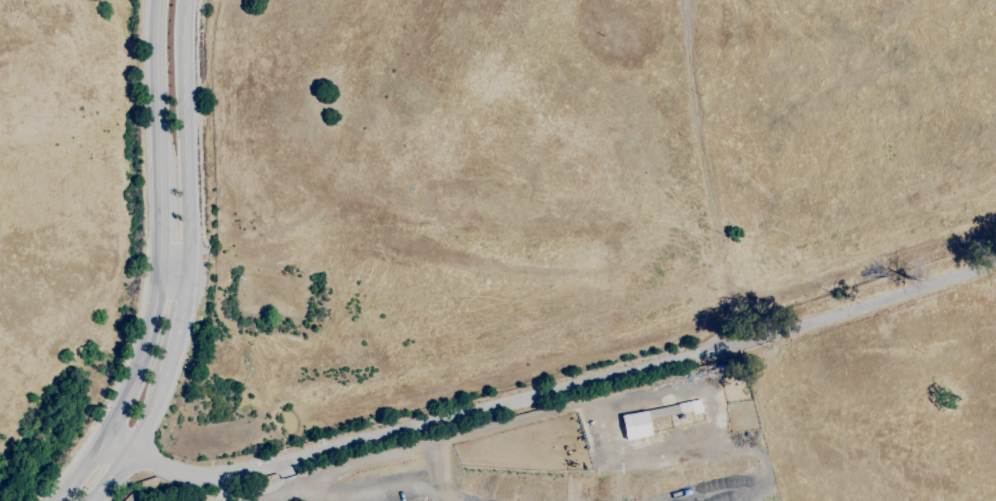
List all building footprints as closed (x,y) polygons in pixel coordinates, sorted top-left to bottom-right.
[(621,414),(623,439),(649,436),(646,412),(621,414)]
